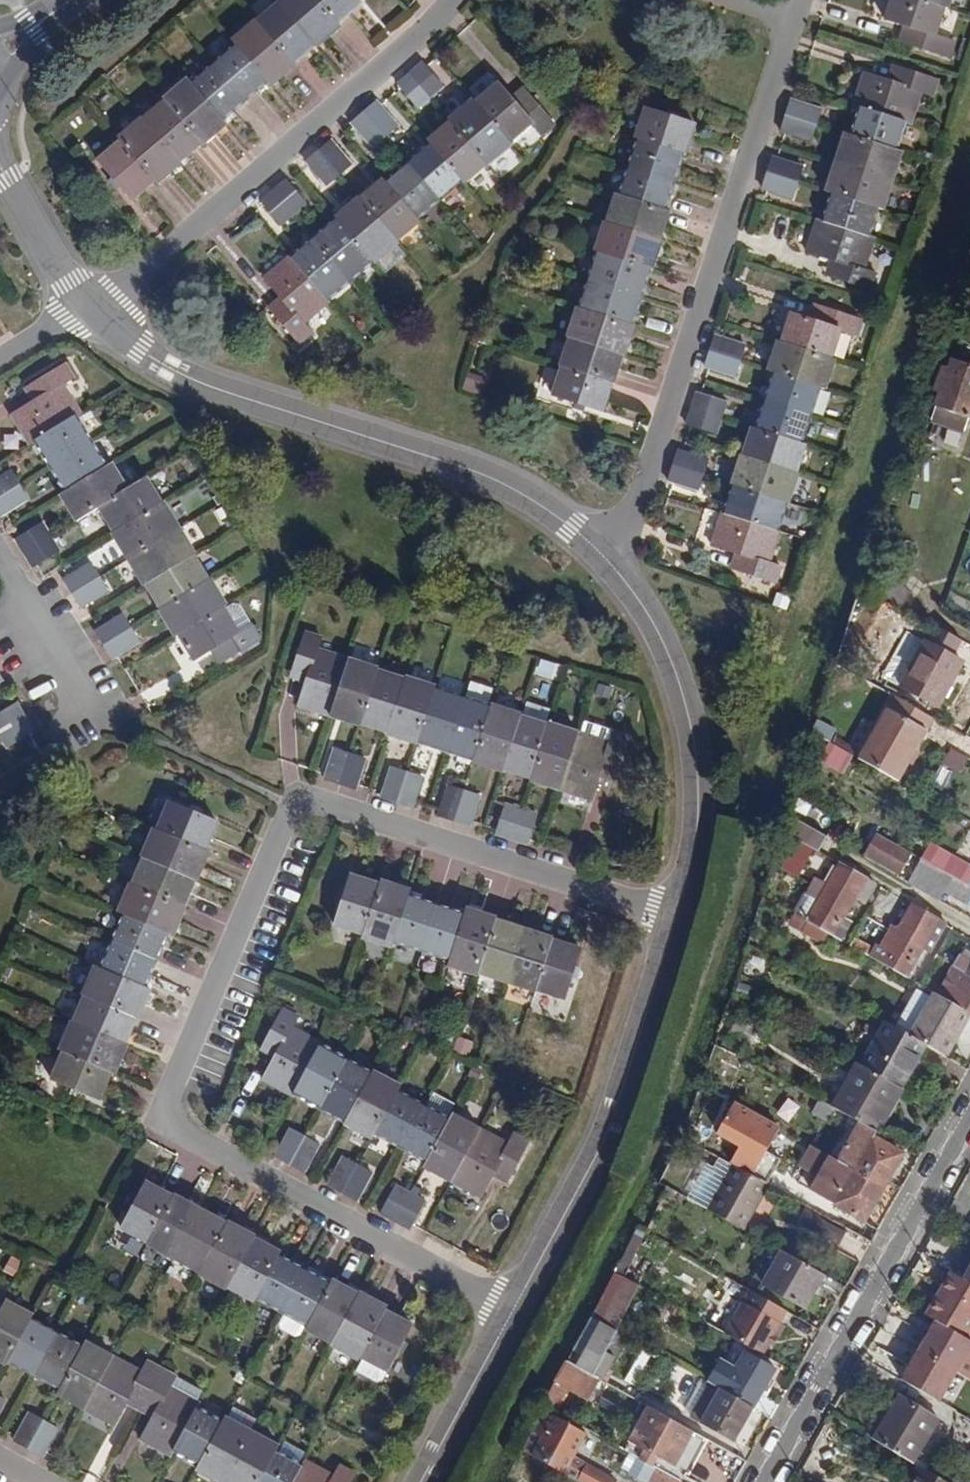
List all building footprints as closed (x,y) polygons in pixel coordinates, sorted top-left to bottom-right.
[(316,45),(317,47),(341,28),(337,24),(317,0),(278,0),(279,2),(316,45)] [(337,24),(361,4),(357,0),(317,0),(337,24)] [(946,8),(921,0),(894,0),(887,20),(913,29),(908,44),(946,57),(952,40),(938,35),(946,8)] [(946,8),(950,9),(953,0),(921,0),(946,8)] [(257,21),(293,64),(316,45),(279,2),(257,21)] [(238,43),(269,81),(273,85),(295,66),(293,64),(257,21),(255,19),(233,38),(238,43)] [(238,43),(215,63),(246,100),(269,81),(238,43)] [(223,119),(246,100),(215,63),(192,82),(223,119)] [(421,64),(410,72),(431,97),(442,88),(421,64)] [(861,108),(904,122),(910,124),(922,90),(932,94),(937,79),(901,67),(895,82),(865,71),(853,105),(861,108)] [(420,106),(431,97),(410,72),(399,81),(420,106)] [(475,97),(495,82),(489,74),(469,88),(475,97)] [(226,123),(223,119),(192,82),(188,77),(165,96),(166,98),(202,141),(204,142),(226,123)] [(476,102),(511,144),(534,125),(544,136),(555,125),(530,95),(518,104),(500,83),(476,102)] [(180,159),(202,141),(166,98),(144,117),(180,159)] [(379,99),(366,111),(385,134),(398,123),(379,99)] [(514,147),(511,144),(476,102),(474,99),(450,119),(452,121),(489,164),(491,167),(514,147)] [(787,114),(817,124),(822,109),(792,99),(787,114)] [(861,108),(851,135),(895,150),(904,122),(861,108)] [(385,134),(366,111),(354,120),(374,143),(385,134)] [(812,142),(817,124),(787,114),(781,132),(812,142)] [(122,138),(156,178),(158,181),(181,162),(180,159),(144,117),(142,115),(119,135),(122,138)] [(632,150),(635,151),(680,166),(683,167),(693,136),(643,119),(632,150)] [(489,164),(452,121),(429,139),(432,143),(465,181),(466,183),(489,164)] [(895,150),(851,135),(844,134),(835,162),(892,181),(901,153),(895,150)] [(156,178),(122,138),(99,157),(133,197),(156,178)] [(334,139),(321,149),(340,173),(353,162),(334,139)] [(409,162),(442,200),(465,181),(432,143),(409,162)] [(340,173),(321,149),(308,159),(328,183),(340,173)] [(627,179),(672,194),(680,166),(635,151),(627,179)] [(775,157),(770,172),(799,181),(805,166),(775,157)] [(419,220),(442,200),(409,162),(386,181),(419,220)] [(883,209),(892,181),(835,162),(826,190),(833,193),(878,207),(883,209)] [(799,181),(770,172),(764,188),(794,197),(799,181)] [(419,220),(386,181),(383,177),(361,196),(398,240),(420,222),(419,220)] [(617,207),(663,222),(672,194),(627,179),(617,207)] [(274,188),(294,212),(303,205),(283,180),(274,188)] [(282,222),(294,212),(274,188),(262,198),(282,222)] [(833,193),(824,221),(868,236),(878,207),(833,193)] [(400,243),(398,240),(361,196),(359,195),(334,215),(336,218),(372,261),(375,264),(400,243)] [(668,224),(663,222),(617,207),(615,206),(605,234),(658,252),(668,224)] [(336,218),(314,236),(350,280),(372,261),(336,218)] [(868,236),(824,221),(817,219),(807,251),(838,261),(834,275),(871,287),(876,271),(865,268),(874,238),(868,236)] [(593,262),(596,263),(649,281),(651,281),(661,253),(658,252),(605,234),(603,234),(593,262)] [(350,280),(314,236),(292,255),(328,298),(350,280)] [(328,298),(292,255),(291,254),(263,276),(284,301),(273,311),(298,342),(311,332),(304,323),(330,300),(328,298)] [(587,292),(639,309),(649,281),(596,263),(587,292)] [(577,319),(630,337),(639,309),(587,292),(577,319)] [(794,313),(784,343),(834,359),(844,330),(858,335),(862,320),(825,307),(820,322),(794,313)] [(569,349),(622,366),(623,366),(633,338),(630,337),(577,319),(576,319),(566,347),(569,349)] [(713,351),(742,361),(748,344),(719,334),(713,351)] [(776,372),(823,387),(828,389),(838,360),(834,359),(784,343),(779,342),(770,370),(776,372)] [(560,377),(610,393),(612,394),(622,366),(569,349),(558,376),(560,377)] [(737,375),(742,361),(713,351),(708,366),(737,375)] [(35,438),(76,413),(82,408),(65,379),(75,373),(66,358),(30,380),(38,393),(9,410),(28,442),(35,438)] [(951,359),(948,368),(942,366),(933,391),(939,392),(935,405),(969,418),(969,416),(969,366),(951,359)] [(814,416),(823,387),(776,372),(767,401),(814,416)] [(461,389),(481,397),(488,382),(468,374),(461,389)] [(601,422),(610,393),(560,377),(550,406),(601,422)] [(701,392),(695,409),(724,418),(729,401),(701,392)] [(814,416),(767,401),(758,430),(804,445),(814,416)] [(724,418),(695,409),(690,424),(719,433),(724,418)] [(50,464),(92,439),(76,413),(35,438),(50,464)] [(744,456),(801,475),(809,447),(804,445),(758,430),(754,428),(744,456)] [(67,490),(113,462),(97,435),(92,439),(50,464),(67,490)] [(682,448),(676,465),(704,475),(710,458),(682,448)] [(792,504),(801,475),(744,456),(742,456),(733,484),(734,485),(790,504),(792,504)] [(128,486),(113,462),(67,490),(61,493),(76,518),(98,505),(128,486)] [(704,475),(676,465),(671,481),(700,490),(704,475)] [(22,482),(13,467),(0,474),(0,495),(22,482)] [(98,505),(115,531),(166,500),(150,473),(128,486),(98,505)] [(22,482),(0,495),(0,510),(1,512),(30,495),(22,482)] [(781,533),(790,504),(734,485),(725,513),(781,533)] [(166,500),(115,531),(113,532),(129,559),(183,525),(167,499),(166,500)] [(784,533),(781,533),(725,513),(724,513),(713,548),(745,558),(741,572),(778,584),(783,569),(773,565),(784,533)] [(16,535),(25,549),(53,533),(44,519),(16,535)] [(147,583),(197,552),(198,551),(183,525),(129,559),(144,584),(147,583)] [(53,533),(25,549),(33,564),(62,548),(53,533)] [(162,608),(212,578),(197,552),(147,583),(162,608)] [(74,591),(100,576),(91,561),(65,576),(74,591)] [(108,589),(100,576),(74,591),(82,605),(108,589)] [(910,591),(883,576),(875,591),(902,605),(910,591)] [(179,634),(228,605),(230,603),(214,577),(212,578),(162,608),(160,609),(176,635),(179,634)] [(241,628),(228,605),(179,634),(195,659),(218,645),(225,657),(259,636),(250,621),(241,628)] [(96,628),(105,642),(131,626),(122,612),(96,628)] [(961,640),(935,625),(927,641),(924,640),(900,687),(938,707),(962,661),(953,656),(961,640)] [(131,626),(105,642),(114,656),(140,640),(131,626)] [(332,716),(350,658),(320,648),(324,635),(308,630),(295,669),(310,673),(299,705),(332,716)] [(360,726),(361,724),(378,671),(379,668),(350,658),(332,716),(360,726)] [(407,680),(378,671),(361,724),(390,733),(407,680)] [(418,744),(418,742),(435,689),(436,687),(408,677),(407,680),(390,733),(389,735),(418,744)] [(447,752),(464,699),(435,689),(418,742),(447,752)] [(839,746),(853,754),(878,769),(906,719),(867,697),(839,746)] [(25,714),(15,698),(0,707),(0,729),(25,714)] [(475,762),(493,708),(464,699),(447,752),(475,762)] [(504,771),(532,781),(550,724),(554,712),(526,703),(522,715),(504,771)] [(504,771),(522,715),(493,706),(493,708),(475,762),(475,763),(503,773),(504,771)] [(25,714),(0,729),(0,731),(7,744),(33,728),(25,714)] [(531,782),(560,791),(578,733),(550,724),(532,781),(531,782)] [(578,733),(560,791),(593,802),(604,770),(617,775),(631,736),(615,731),(611,744),(578,733)] [(842,773),(853,754),(839,746),(830,741),(819,760),(842,773)] [(960,773),(968,755),(950,747),(942,765),(960,773)] [(341,784),(352,753),(336,748),(326,779),(341,784)] [(369,760),(352,753),(341,784),(358,789),(369,760)] [(398,803),(408,772),(393,768),(382,798),(398,803)] [(426,778),(408,772),(398,803),(416,809),(426,778)] [(456,822),(466,791),(451,786),(441,817),(456,822)] [(466,791),(456,822),(472,827),(482,797),(466,791)] [(159,827),(207,848),(218,821),(171,800),(159,827)] [(513,841),(523,809),(508,805),(498,836),(513,841)] [(540,815),(523,809),(513,841),(529,846),(540,815)] [(814,819),(802,812),(798,820),(809,826),(814,819)] [(827,836),(809,826),(798,820),(790,834),(797,839),(780,867),(799,877),(815,848),(819,850),(827,836)] [(207,848),(159,827),(155,826),(143,853),(146,855),(196,877),(199,878),(211,850),(207,848)] [(912,851),(877,832),(865,853),(899,873),(912,851)] [(967,882),(969,878),(969,863),(930,840),(921,856),(967,882)] [(134,882),(185,904),(196,877),(146,855),(134,882)] [(967,882),(921,856),(908,880),(940,898),(945,891),(968,904),(969,900),(969,884),(967,882)] [(818,901),(807,920),(829,933),(840,939),(852,920),(845,916),(856,898),(864,903),(875,884),(839,864),(828,883),(815,875),(804,893),(818,901)] [(366,934),(383,885),(353,875),(337,924),(366,934)] [(126,912),(170,930),(176,933),(188,905),(185,904),(134,882),(131,881),(119,909),(126,912)] [(395,942),(410,896),(412,891),(384,881),(383,885),(366,934),(365,939),(393,948),(395,942)] [(804,893),(793,912),(807,920),(818,901),(804,893)] [(438,906),(410,896),(395,942),(423,952),(438,906)] [(948,924),(912,905),(900,927),(892,922),(885,935),(892,940),(887,949),(880,944),(877,943),(875,948),(855,936),(850,944),(906,976),(919,955),(928,959),(948,924)] [(467,917),(438,906),(423,952),(451,962),(467,917)] [(467,917),(451,962),(450,967),(478,976),(479,973),(496,920),(497,919),(470,909),(467,917)] [(126,912),(114,939),(158,958),(170,930),(126,912)] [(496,920),(479,973),(508,983),(526,930),(496,920)] [(829,933),(807,920),(801,931),(824,944),(829,933)] [(526,930),(508,983),(536,994),(537,990),(554,940),(554,939),(526,930)] [(887,949),(892,940),(885,935),(880,944),(887,949)] [(158,958),(114,939),(102,966),(145,986),(158,958)] [(554,940),(537,990),(566,1001),(584,950),(554,940)] [(938,993),(969,1012),(969,963),(959,957),(938,993)] [(86,993),(138,1015),(140,1016),(152,989),(145,986),(102,966),(96,964),(84,992),(86,993)] [(910,1033),(927,1042),(948,1054),(969,1014),(969,1012),(938,993),(934,991),(910,1033)] [(86,993),(74,1020),(126,1042),(138,1015),(86,993)] [(294,1095),(295,1092),(321,1045),(323,1042),(295,1027),(302,1017),(286,1009),(268,1042),(281,1051),(265,1079),(294,1095)] [(128,1043),(126,1042),(74,1020),(73,1019),(61,1047),(65,1049),(112,1069),(116,1070),(128,1043)] [(927,1042),(910,1033),(886,1019),(861,1065),(901,1088),(927,1042)] [(759,1030),(748,1024),(741,1036),(753,1043),(759,1030)] [(321,1106),(347,1059),(321,1045),(295,1092),(321,1106)] [(100,1098),(112,1069),(65,1049),(52,1077),(100,1098)] [(736,1056),(725,1049),(690,1140),(698,1145),(703,1132),(706,1133),(736,1056)] [(347,1059),(321,1106),(348,1121),(374,1074),(347,1059)] [(833,1106),(838,1109),(860,1121),(877,1131),(901,1088),(861,1065),(858,1063),(833,1106)] [(373,1138),(376,1132),(398,1091),(401,1085),(375,1072),(374,1074),(348,1121),(347,1124),(373,1138)] [(425,1106),(398,1091),(376,1132),(403,1146),(425,1106)] [(429,1161),(452,1120),(449,1118),(456,1105),(435,1093),(428,1107),(425,1106),(403,1146),(429,1161)] [(830,1122),(838,1109),(833,1106),(820,1099),(813,1112),(830,1122)] [(452,1120),(429,1161),(426,1167),(452,1182),(481,1129),(454,1114),(452,1120)] [(853,1214),(845,1227),(849,1229),(871,1241),(879,1228),(865,1220),(903,1153),(874,1136),(877,1131),(860,1121),(838,1160),(832,1156),(812,1190),(818,1194),(853,1214)] [(278,1154),(291,1162),(306,1135),(292,1128),(278,1154)] [(481,1129),(452,1182),(483,1198),(498,1169),(511,1176),(530,1141),(516,1133),(510,1145),(481,1129)] [(306,1135),(291,1162),(306,1170),(321,1144),(306,1135)] [(331,1184),(344,1192),(359,1165),(345,1157),(331,1184)] [(359,1165),(344,1192),(359,1199),(373,1172),(359,1165)] [(769,1185),(734,1165),(709,1209),(743,1228),(769,1185)] [(148,1242),(174,1195),(147,1180),(122,1226),(148,1242)] [(383,1213),(396,1221),(411,1193),(398,1185),(383,1213)] [(148,1244),(174,1258),(201,1208),(175,1193),(174,1195),(148,1242),(148,1244)] [(411,1193),(396,1221),(411,1229),(426,1201),(411,1193)] [(849,1229),(845,1227),(806,1205),(797,1221),(839,1245),(849,1229)] [(201,1208),(174,1258),(200,1272),(228,1222),(201,1208)] [(228,1222),(200,1272),(199,1274),(226,1289),(227,1287),(254,1237),(255,1235),(228,1221),(228,1222)] [(253,1301),(255,1297),(278,1254),(279,1252),(254,1237),(227,1287),(253,1301)] [(763,1254),(776,1261),(782,1250),(769,1243),(763,1254)] [(825,1274),(782,1250),(776,1261),(763,1284),(806,1308),(825,1274)] [(255,1297),(282,1312),(305,1269),(278,1254),(255,1297)] [(305,1269),(282,1312),(285,1314),(280,1324),(281,1329),(295,1336),(300,1335),(305,1325),(308,1326),(332,1283),(305,1269)] [(964,1278),(952,1271),(926,1314),(935,1319),(968,1338),(969,1334),(969,1282),(964,1278)] [(623,1276),(600,1320),(617,1329),(640,1286),(623,1276)] [(332,1283),(308,1326),(306,1330),(332,1344),(359,1294),(334,1280),(332,1283)] [(787,1311),(751,1291),(727,1334),(763,1354),(769,1344),(780,1324),(787,1311)] [(9,1300),(10,1298),(0,1292),(0,1316),(9,1300)] [(331,1346),(357,1360),(385,1310),(386,1307),(360,1293),(359,1294),(332,1344),(331,1346)] [(9,1300),(0,1316),(0,1359),(8,1363),(10,1359),(33,1317),(35,1314),(9,1300)] [(385,1310),(357,1360),(352,1370),(373,1381),(379,1378),(384,1369),(387,1371),(413,1325),(385,1310)] [(36,1374),(59,1331),(33,1317),(10,1359),(36,1374)] [(901,1379),(938,1400),(969,1344),(969,1339),(968,1338),(935,1319),(901,1379)] [(576,1365),(580,1367),(599,1378),(603,1380),(616,1357),(605,1351),(617,1329),(600,1320),(576,1365)] [(775,1348),(787,1327),(780,1324),(769,1344),(775,1348)] [(62,1388),(85,1345),(59,1331),(36,1374),(62,1388)] [(59,1394),(86,1409),(115,1355),(88,1340),(85,1345),(62,1388),(59,1394)] [(724,1389),(754,1407),(772,1416),(779,1405),(761,1394),(765,1386),(776,1368),(745,1351),(724,1389)] [(115,1355),(86,1409),(115,1425),(131,1398),(144,1404),(163,1369),(149,1361),(143,1370),(115,1355)] [(170,1455),(173,1449),(196,1407),(199,1401),(173,1386),(179,1377),(163,1369),(144,1404),(154,1410),(139,1438),(170,1455)] [(734,1441),(754,1407),(724,1389),(705,1379),(695,1390),(703,1395),(691,1416),(734,1441)] [(761,1394),(779,1405),(783,1397),(765,1386),(761,1394)] [(8,1398),(0,1394),(0,1414),(8,1398)] [(938,1420),(899,1396),(874,1437),(914,1461),(938,1420)] [(694,1430),(650,1406),(630,1441),(673,1466),(694,1430)] [(173,1449),(199,1464),(222,1421),(196,1407),(173,1449)] [(17,1439),(30,1447),(45,1418),(33,1411),(17,1439)] [(252,1430),(225,1415),(222,1421),(199,1464),(196,1469),(219,1481),(223,1481),(252,1430)] [(586,1432),(555,1416),(532,1455),(563,1473),(586,1432)] [(45,1418),(30,1447),(45,1456),(61,1427),(45,1418)] [(252,1430),(223,1481),(258,1481),(275,1450),(278,1445),(252,1430)] [(284,1441),(278,1452),(299,1463),(305,1452),(284,1441)] [(302,1465),(299,1463),(278,1452),(275,1450),(258,1481),(293,1481),(302,1465)] [(302,1465),(293,1481),(351,1481),(356,1474),(341,1466),(335,1476),(305,1460),(302,1465)] [(589,1465),(580,1481),(614,1481),(615,1479),(589,1465)] [(921,1465),(911,1481),(951,1481),(921,1465)] [(651,1481),(666,1481),(670,1474),(659,1468),(651,1481)]
